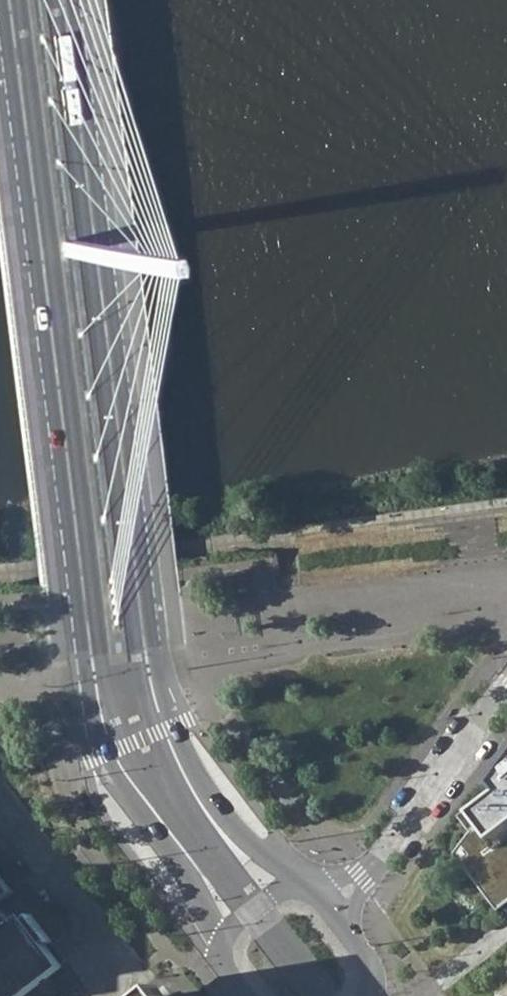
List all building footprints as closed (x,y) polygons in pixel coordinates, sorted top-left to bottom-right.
[(476,819),(479,824),(467,833),(452,854),(495,911),(506,902),(506,794),(476,819)] [(59,995),(42,975),(55,965),(40,946),(47,940),(36,927),(25,913),(23,914),(12,901),(10,902),(5,895),(9,892),(0,880),(0,995),(58,995),(59,995)] [(161,986),(153,992),(147,995),(169,995),(161,986)]
